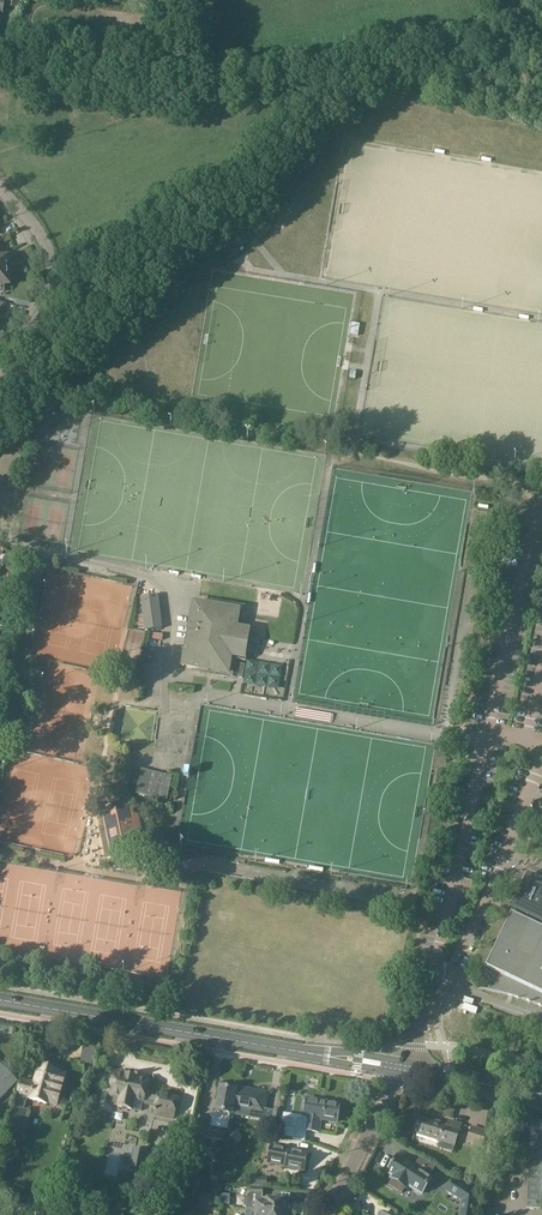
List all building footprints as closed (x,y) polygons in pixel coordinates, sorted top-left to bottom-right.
[(7,8),(18,9),(20,0),(8,0),(7,8)] [(246,223),(255,234),(269,223),(261,212),(246,223)] [(9,271),(8,257),(1,257),(1,250),(0,242),(0,271),(9,271)] [(4,291),(3,285),(10,285),(9,271),(0,271),(0,291),(4,291)] [(360,324),(352,323),(350,335),(358,336),(360,324)] [(158,595),(141,598),(145,631),(162,629),(158,595)] [(241,609),(192,601),(180,667),(229,676),(232,658),(245,661),(250,629),(238,627),(241,609)] [(237,664),(235,677),(242,679),(245,665),(237,664)] [(168,794),(172,776),(141,770),(135,794),(167,801),(167,800),(170,801),(171,795),(168,794)] [(133,809),(102,815),(109,851),(140,845),(139,842),(144,841),(138,814),(134,815),(133,809)] [(158,839),(146,840),(147,850),(159,848),(158,839)] [(159,857),(148,858),(149,868),(160,867),(159,857)] [(511,911),(541,926),(541,882),(527,875),(519,893),(517,897),(515,902),(511,911)] [(476,988),(481,989),(487,990),(492,991),(497,992),(502,993),(507,994),(508,995),(509,995),(510,995),(511,995),(512,996),(513,996),(519,998),(524,999),(530,1001),(535,1004),(541,1006),(541,926),(511,911),(510,915),(475,988),(476,988)] [(22,1078),(13,1108),(24,1111),(28,1097),(29,1098),(28,1099),(57,1107),(62,1089),(67,1074),(58,1071),(58,1070),(39,1064),(34,1082),(22,1078)] [(106,1101),(109,1105),(116,1106),(116,1107),(133,1111),(133,1109),(141,1111),(143,1105),(154,1107),(153,1117),(173,1121),(173,1119),(178,1097),(158,1094),(158,1096),(147,1089),(149,1078),(116,1072),(115,1072),(114,1079),(113,1079),(112,1080),(111,1081),(110,1082),(110,1083),(109,1084),(109,1085),(109,1087),(110,1088),(110,1089),(110,1090),(111,1091),(111,1093),(110,1095),(108,1096),(107,1097),(106,1101)] [(3,1101),(11,1088),(0,1077),(0,1098),(3,1101)] [(228,1130),(231,1113),(232,1109),(236,1087),(230,1086),(230,1089),(220,1087),(218,1100),(220,1100),(218,1111),(213,1110),(210,1127),(228,1130)] [(232,1109),(263,1114),(267,1092),(236,1087),(232,1109)] [(320,1120),(337,1123),(340,1105),(307,1099),(306,1105),(303,1119),(305,1120),(303,1130),(318,1133),(320,1120)] [(205,1118),(196,1116),(190,1140),(192,1140),(193,1141),(199,1142),(200,1137),(205,1118)] [(271,1131),(271,1135),(278,1136),(279,1132),(281,1122),(280,1122),(281,1117),(272,1116),(270,1131),(271,1131)] [(419,1118),(414,1133),(444,1142),(442,1150),(452,1153),(454,1146),(461,1125),(449,1121),(447,1127),(419,1118)] [(295,1125),(281,1122),(279,1132),(280,1132),(279,1136),(293,1139),(295,1125)] [(487,1133),(471,1127),(466,1141),(482,1147),(487,1133)] [(237,1144),(241,1141),(242,1136),(239,1132),(234,1131),(230,1134),(229,1139),(232,1143),(237,1144)] [(178,1168),(187,1151),(175,1144),(165,1160),(178,1168)] [(270,1145),(267,1163),(305,1170),(308,1154),(293,1151),(294,1150),(276,1147),(270,1145)] [(489,1145),(487,1159),(496,1160),(498,1146),(489,1145)] [(134,1149),(130,1168),(142,1170),(145,1152),(134,1149)] [(433,1177),(397,1156),(387,1171),(394,1175),(393,1177),(396,1179),(391,1185),(404,1192),(407,1186),(409,1187),(410,1184),(424,1192),(433,1177)] [(529,1157),(529,1164),(541,1165),(541,1157),(529,1157)] [(541,1172),(541,1165),(529,1164),(529,1171),(541,1172)] [(164,1173),(148,1169),(144,1184),(160,1189),(164,1173)] [(529,1171),(528,1179),(541,1180),(541,1172),(529,1171)] [(266,1188),(267,1178),(248,1177),(248,1186),(266,1188)] [(541,1187),(541,1185),(541,1180),(528,1179),(528,1186),(541,1187)] [(461,1214),(463,1214),(472,1214),(476,1195),(454,1181),(448,1191),(463,1201),(461,1214)] [(541,1194),(541,1187),(528,1186),(527,1193),(541,1194)] [(527,1201),(541,1202),(541,1194),(527,1193),(527,1201)] [(263,1195),(250,1194),(247,1194),(246,1210),(255,1210),(282,1212),(287,1212),(287,1200),(263,1199),(263,1196),(263,1195)] [(527,1201),(526,1208),(541,1209),(541,1202),(527,1201)]
